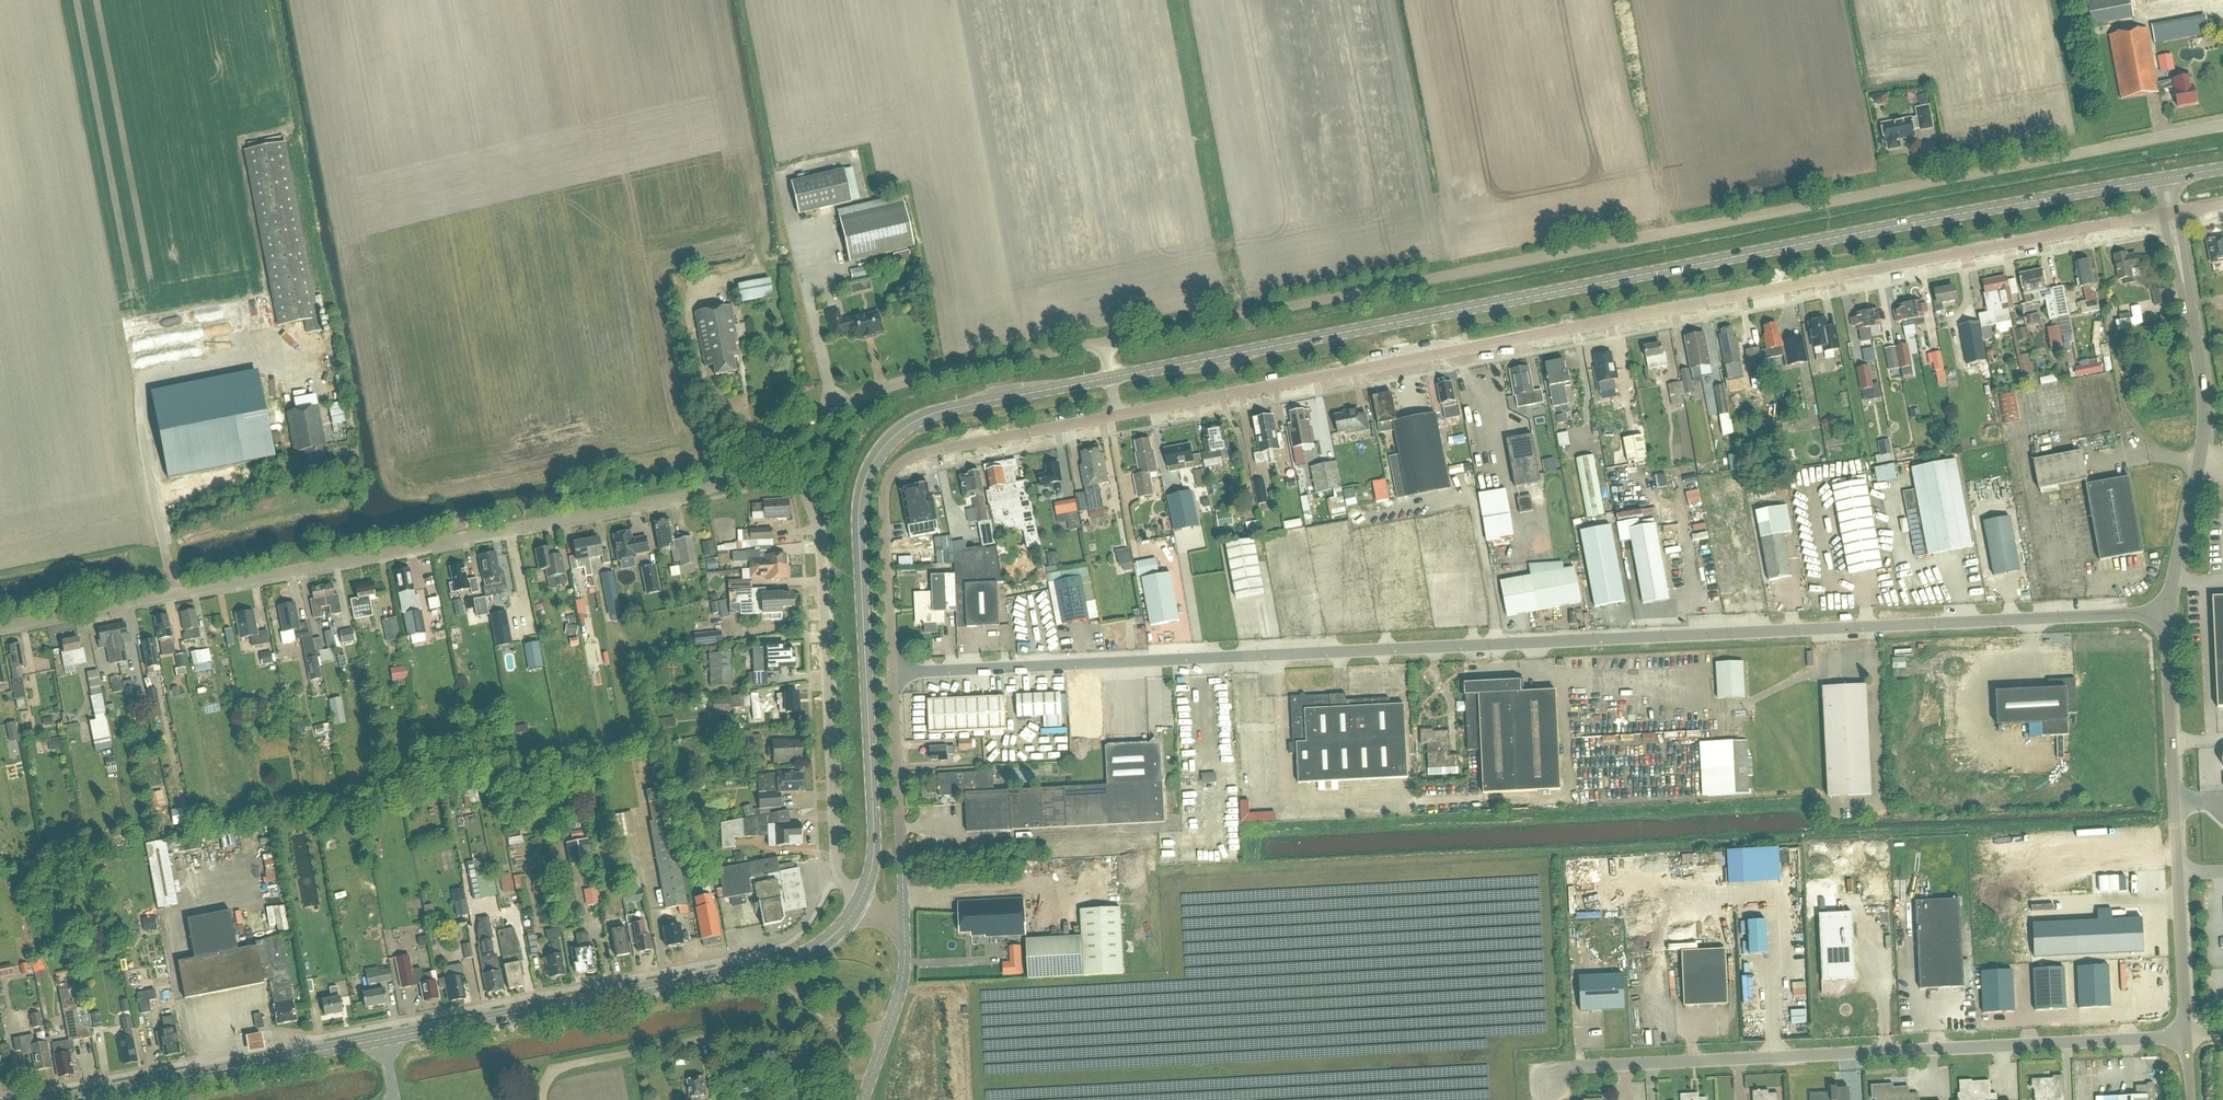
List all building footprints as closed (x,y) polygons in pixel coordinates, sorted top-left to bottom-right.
[(2086,4),(2088,3),(2092,26),(2133,18),(2130,0),(2105,0),(2097,2),(2096,0),(2085,0),(2086,4)] [(2153,25),(2156,43),(2210,35),(2207,16),(2153,25)] [(2147,29),(2109,36),(2121,101),(2159,93),(2159,92),(2174,89),(2177,108),(2196,104),(2193,87),(2191,77),(2157,83),(2147,29)] [(2171,55),(2157,57),(2159,70),(2173,67),(2171,55)] [(1928,106),(1926,94),(1917,96),(1920,108),(1928,106)] [(1891,123),(1881,125),(1883,132),(1885,143),(1887,142),(1888,150),(1901,148),(1899,139),(1905,138),(1905,139),(1915,137),(1913,131),(1920,130),(1920,131),(1933,128),(1928,107),(1916,109),(1918,118),(1891,123)] [(320,332),(285,143),(245,151),(278,327),(305,322),(307,335),(320,332)] [(844,170),(790,182),(798,215),(851,202),(844,170)] [(849,262),(914,247),(904,204),(839,219),(849,262)] [(2208,242),(2212,263),(2222,261),(2222,239),(2208,242)] [(909,253),(893,256),(895,266),(911,263),(909,253)] [(2126,254),(2115,256),(2119,280),(2123,280),(2124,285),(2133,283),(2132,278),(2133,278),(2131,270),(2139,269),(2136,256),(2134,256),(2127,257),(2126,254)] [(2099,311),(2094,285),(2090,261),(2075,264),(2079,280),(2076,280),(2078,287),(2080,287),(2080,288),(2083,287),(2086,301),(2079,302),(2081,315),(2099,311)] [(853,285),(871,281),(867,266),(850,270),(853,285)] [(2058,319),(2052,288),(2046,289),(2042,271),(2020,275),(2024,296),(2024,295),(2026,304),(2045,300),(2049,321),(2058,319)] [(2008,323),(2011,323),(2008,310),(2013,309),(2009,290),(2008,290),(2005,278),(1983,282),(1986,298),(1984,298),(1986,306),(1988,313),(1979,315),(1981,329),(1996,326),(1997,325),(2008,323)] [(740,304),(773,298),(769,279),(737,285),(740,304)] [(2052,288),(2058,319),(2068,317),(2062,286),(2052,288)] [(1936,313),(1944,312),(1942,304),(1956,301),(1954,288),(1935,291),(1937,301),(1934,302),(1936,313)] [(2155,307),(2167,305),(2164,290),(2152,293),(2155,307)] [(1909,304),(1914,327),(1921,325),(1925,321),(1924,318),(1923,314),(1928,313),(1927,305),(1922,306),(1921,302),(1909,304)] [(1903,329),(1914,327),(1909,304),(1898,306),(1899,310),(1894,311),(1896,319),(1901,318),(1902,323),(1902,322),(1903,329)] [(735,372),(733,359),(737,358),(735,346),(738,345),(730,307),(695,313),(705,368),(713,367),(715,376),(735,372)] [(1867,312),(1870,329),(1881,327),(1880,322),(1885,321),(1883,313),(1879,314),(1878,310),(1867,312)] [(840,324),(837,311),(827,314),(832,337),(843,335),(842,332),(850,331),(852,339),(862,336),(863,338),(874,336),(874,333),(882,332),(877,313),(843,322),(844,324),(840,324)] [(2099,311),(2081,315),(2082,321),(2100,317),(2099,311)] [(1871,334),(1870,329),(1867,312),(1855,314),(1856,318),(1851,319),(1853,327),(1858,327),(1858,331),(1859,331),(1859,333),(1863,336),(1871,334)] [(2028,315),(2028,324),(2041,323),(2040,314),(2028,315)] [(2162,334),(2172,332),(2169,315),(2158,317),(2162,334)] [(2132,318),(2118,321),(2120,331),(2135,328),(2132,318)] [(1823,347),(1824,353),(1840,350),(1837,335),(1829,336),(1826,320),(1809,323),(1814,349),(1823,347)] [(1978,322),(1958,326),(1966,365),(1986,361),(1978,322)] [(2008,323),(1997,325),(1999,331),(2009,329),(2008,323)] [(1765,328),(1767,336),(1765,336),(1767,350),(1762,351),(1763,361),(1783,357),(1785,367),(1807,363),(1802,339),(1782,343),(1779,333),(1777,333),(1776,326),(1765,328)] [(2051,348),(2062,346),(2059,326),(2047,329),(2051,348)] [(1722,335),(1719,335),(1725,366),(1728,382),(1744,379),(1739,353),(1737,338),(1734,339),(1732,329),(1722,331),(1722,335)] [(2018,343),(2027,341),(2025,329),(2016,331),(2018,343)] [(1700,368),(1702,377),(1703,382),(1713,381),(1704,334),(1694,336),(1694,337),(1697,355),(1698,355),(1700,368)] [(1697,355),(1694,337),(1694,336),(1685,338),(1691,370),(1700,368),(1698,355),(1697,355)] [(1644,348),(1646,359),(1647,359),(1648,368),(1667,365),(1664,352),(1662,353),(1660,345),(1650,347),(1650,345),(1645,346),(1645,348),(1644,348)] [(1900,369),(1911,367),(1907,345),(1896,347),(1900,369)] [(1863,349),(1865,362),(1876,359),(1874,347),(1863,349)] [(1899,369),(1895,347),(1886,349),(1891,371),(1899,369)] [(1751,381),(1754,381),(1765,379),(1759,349),(1745,352),(1751,381)] [(1934,371),(1943,369),(1940,352),(1931,354),(1934,371)] [(1618,380),(1615,365),(1613,366),(1611,354),(1594,357),(1597,369),(1594,369),(1599,395),(1615,391),(1613,381),(1618,380)] [(2022,376),(2032,374),(2028,355),(2017,357),(2022,376)] [(1555,363),(1563,406),(1568,405),(1564,385),(1570,384),(1568,373),(1566,373),(1564,361),(1555,363)] [(1553,408),(1563,406),(1555,363),(1545,365),(1553,408)] [(2102,373),(2100,364),(2074,369),(2076,378),(2102,373)] [(1862,391),(1872,389),(1873,389),(1869,367),(1856,369),(1860,391),(1862,391)] [(1523,395),(1525,406),(1534,404),(1532,393),(1528,368),(1511,371),(1516,396),(1523,395)] [(1685,395),(1693,394),(1689,369),(1680,371),(1685,395)] [(2041,378),(2042,384),(2058,381),(2057,376),(2041,378)] [(1672,407),(1682,405),(1684,405),(1679,383),(1668,386),(1672,407)] [(261,384),(153,406),(168,479),(275,457),(261,384)] [(1456,406),(1452,384),(1438,387),(1440,396),(1438,396),(1440,406),(1443,405),(1446,421),(1461,418),(1459,406),(1456,406)] [(1728,414),(1724,387),(1715,388),(1723,436),(1733,434),(1730,414),(1728,414)] [(1874,400),(1872,389),(1862,391),(1863,402),(1874,400)] [(1441,441),(1438,427),(1436,414),(1397,422),(1392,394),(1391,394),(1391,395),(1374,398),(1373,398),(1380,434),(1396,431),(1399,450),(1400,455),(1389,457),(1397,500),(1407,498),(1451,490),(1443,452),(1441,441)] [(2003,424),(2020,421),(2015,394),(1998,397),(2003,424)] [(331,422),(344,421),(343,403),(330,404),(331,422)] [(328,467),(325,448),(327,448),(319,407),(286,413),(294,454),(305,452),(309,471),(319,469),(321,470),(325,469),(326,467),(328,467)] [(1919,409),(1909,411),(1910,419),(1920,417),(1919,409)] [(1360,418),(1358,410),(1349,412),(1349,414),(1335,417),(1338,434),(1348,432),(1348,434),(1369,431),(1366,417),(1360,418)] [(1306,422),(1304,411),(1290,413),(1292,424),(1289,425),(1293,449),(1302,447),(1303,451),(1314,449),(1309,421),(1306,422)] [(1279,447),(1280,451),(1284,450),(1281,435),(1277,436),(1273,417),(1264,419),(1269,445),(1276,444),(1276,447),(1279,447)] [(1830,417),(1823,422),(1828,429),(1835,424),(1830,417)] [(1273,452),(1280,451),(1279,447),(1276,447),(1276,444),(1269,445),(1264,419),(1254,421),(1261,454),(1255,455),(1257,465),(1270,462),(1271,465),(1275,464),(1273,452)] [(1202,455),(1205,468),(1224,464),(1221,452),(1228,450),(1226,440),(1225,440),(1222,426),(1205,430),(1207,440),(1205,440),(1208,454),(1202,455)] [(1559,445),(1570,444),(1569,432),(1558,433),(1559,445)] [(1515,488),(1541,483),(1532,436),(1507,441),(1515,488)] [(1623,440),(1628,463),(1647,459),(1643,436),(1623,440)] [(1152,452),(1149,440),(1135,443),(1138,455),(1136,455),(1140,475),(1134,476),(1138,498),(1153,496),(1149,474),(1157,472),(1153,452),(1152,452)] [(1889,444),(1878,446),(1880,456),(1891,454),(1889,444)] [(1165,450),(1169,473),(1202,467),(1200,455),(1192,457),(1190,445),(1165,450)] [(1103,462),(1101,450),(1082,454),(1084,466),(1081,467),(1090,512),(1104,509),(1100,486),(1109,484),(1105,462),(1103,462)] [(2058,491),(2057,487),(2086,481),(2081,453),(2033,462),(2038,490),(2040,490),(2041,494),(2058,491)] [(1586,518),(1604,514),(1593,456),(1576,459),(1586,518)] [(994,533),(1014,529),(1024,533),(1027,551),(1041,548),(1039,540),(1028,482),(1017,484),(1014,468),(1015,468),(1014,461),(984,467),(985,472),(987,472),(990,492),(986,493),(992,521),(994,533)] [(1916,558),(1971,547),(1955,461),(1912,469),(1916,490),(1903,493),(1916,558)] [(1555,462),(1544,464),(1546,473),(1557,471),(1555,462)] [(1342,489),(1336,463),(1310,468),(1316,494),(1333,490),(1335,499),(1328,500),(1332,519),(1346,516),(1341,489),(1342,489)] [(1062,491),(1060,483),(1062,483),(1059,465),(1047,467),(1048,475),(1040,476),(1041,487),(1054,485),(1055,492),(1062,491)] [(1878,483),(1898,480),(1896,465),(1876,467),(1878,483)] [(1304,472),(1297,474),(1306,522),(1313,520),(1311,506),(1310,506),(1304,472)] [(979,524),(988,522),(983,497),(984,497),(980,473),(969,475),(969,476),(961,478),(965,501),(974,499),(979,524)] [(1667,486),(1665,474),(1655,476),(1657,488),(1667,486)] [(1696,476),(1683,478),(1684,485),(1697,483),(1696,476)] [(2099,561),(2143,553),(2128,478),(2085,487),(2099,561)] [(1257,505),(1266,503),(1261,480),(1253,482),(1257,505)] [(1287,482),(1288,489),(1297,487),(1295,480),(1287,482)] [(1386,480),(1373,482),(1377,502),(1390,499),(1386,480)] [(1848,575),(1881,568),(1865,482),(1832,488),(1848,575)] [(911,538),(940,533),(933,496),(931,496),(928,484),(916,486),(916,487),(905,489),(903,488),(901,492),(902,493),(911,538)] [(1488,541),(1516,537),(1508,488),(1480,493),(1488,541)] [(1697,502),(1701,501),(1699,490),(1687,492),(1688,502),(1693,501),(1692,495),(1696,494),(1697,502)] [(1175,532),(1199,527),(1192,492),(1167,497),(1175,532)] [(1532,495),(1518,497),(1521,513),(1535,510),(1532,495)] [(789,518),(789,500),(763,501),(763,504),(752,505),(753,514),(764,513),(764,520),(789,518)] [(1769,582),(1791,578),(1783,535),(1791,533),(1786,506),(1755,512),(1760,538),(1769,582)] [(1620,520),(1646,515),(1645,510),(1619,515),(1620,520)] [(1078,512),(1067,514),(1070,530),(1081,528),(1078,512)] [(1233,512),(1217,514),(1219,527),(1235,525),(1233,512)] [(1993,577),(2020,572),(2010,517),(1983,522),(1993,577)] [(454,531),(469,529),(468,519),(452,521),(454,531)] [(1301,519),(1284,522),(1286,529),(1303,525),(1301,519)] [(673,542),(669,520),(663,521),(663,520),(658,521),(659,522),(654,523),(659,554),(671,551),(674,564),(680,563),(681,567),(678,567),(680,576),(698,573),(691,538),(673,542)] [(1249,532),(1260,529),(1258,520),(1247,523),(1249,532)] [(1638,527),(1637,520),(1617,523),(1620,541),(1631,539),(1643,605),(1669,600),(1655,524),(1638,527)] [(997,546),(994,533),(992,521),(988,522),(979,524),(983,548),(995,546),(997,546)] [(1595,608),(1625,602),(1610,526),(1580,532),(1595,608)] [(771,528),(749,529),(750,541),(772,540),(771,528)] [(632,540),(630,533),(613,536),(618,562),(635,559),(635,555),(649,553),(646,538),(632,540)] [(938,565),(953,563),(951,537),(936,539),(938,565)] [(586,542),(589,560),(602,557),(603,565),(610,564),(607,551),(601,552),(599,539),(586,542)] [(1237,600),(1264,595),(1254,540),(1227,545),(1237,600)] [(704,557),(716,555),(713,541),(701,543),(704,557)] [(577,562),(589,560),(586,542),(573,544),(575,557),(569,558),(572,571),(578,570),(577,562)] [(1002,584),(995,546),(983,548),(954,552),(955,576),(957,613),(956,613),(957,629),(1000,627),(998,584),(1002,584)] [(567,585),(562,558),(561,556),(552,558),(551,549),(536,552),(540,572),(546,570),(548,579),(554,578),(556,587),(567,585)] [(750,569),(788,567),(786,567),(786,555),(764,556),(765,559),(760,560),(760,551),(746,551),(746,562),(750,562),(750,569)] [(493,557),(492,554),(479,557),(485,588),(501,585),(496,557),(493,557)] [(1058,554),(1047,555),(1049,566),(1060,565),(1058,554)] [(913,559),(900,559),(900,567),(913,566),(913,559)] [(1138,577),(1158,574),(1155,559),(1136,563),(1138,577)] [(713,561),(706,562),(707,571),(714,569),(713,561)] [(1561,571),(1560,563),(1528,565),(1531,577),(1501,582),(1507,617),(1581,603),(1574,568),(1561,571)] [(467,581),(464,565),(450,568),(453,584),(449,585),(451,594),(470,590),(471,595),(479,593),(477,579),(467,581)] [(646,595),(659,592),(655,567),(641,569),(646,595)] [(788,567),(750,569),(751,578),(767,577),(767,581),(788,580),(788,567)] [(416,606),(413,592),(410,570),(395,573),(399,594),(403,615),(407,638),(425,635),(421,612),(421,611),(420,605),(416,606)] [(610,584),(605,585),(612,624),(622,622),(613,572),(608,573),(610,584)] [(1151,627),(1179,622),(1171,574),(1142,579),(1151,627)] [(944,613),(956,613),(957,613),(955,576),(932,577),(932,594),(915,594),(917,625),(945,624),(944,613)] [(1063,625),(1089,620),(1081,577),(1055,582),(1063,625)] [(728,589),(751,589),(751,580),(727,581),(728,589)] [(355,586),(358,600),(351,601),(355,621),(373,617),(370,601),(376,600),(373,583),(355,586)] [(322,587),(326,608),(329,607),(331,616),(342,614),(338,596),(334,597),(332,585),(322,587)] [(321,608),(326,608),(322,587),(311,589),(314,601),(311,601),(314,620),(323,618),(321,608)] [(739,591),(728,591),(729,605),(739,604),(739,614),(740,614),(740,616),(761,615),(771,614),(772,621),(781,620),(781,614),(782,614),(782,609),(793,608),(793,596),(783,596),(783,595),(769,595),(769,596),(765,596),(765,590),(739,591)] [(2212,598),(2217,708),(2222,708),(2222,597),(2212,598)] [(438,599),(428,601),(430,611),(440,609),(438,599)] [(584,599),(575,600),(578,614),(586,613),(584,599)] [(473,600),(466,602),(468,611),(475,609),(473,600)] [(711,603),(713,614),(721,612),(722,617),(729,616),(726,600),(711,603)] [(299,625),(295,604),(278,607),(283,634),(294,632),(295,640),(310,638),(307,623),(299,625)] [(462,605),(454,607),(456,617),(464,615),(462,605)] [(184,642),(187,641),(200,639),(195,611),(181,614),(184,631),(185,631),(186,635),(183,635),(184,642)] [(258,633),(254,612),(236,616),(240,639),(250,637),(252,647),(269,644),(267,632),(258,633)] [(512,644),(505,612),(489,615),(496,647),(512,644)] [(170,634),(169,628),(170,628),(168,616),(155,618),(158,637),(159,637),(161,648),(175,645),(173,633),(170,634)] [(386,642),(388,642),(400,640),(396,618),(382,620),(386,642)] [(112,627),(119,663),(127,662),(123,644),(131,642),(130,636),(127,636),(125,624),(112,627)] [(570,625),(569,635),(576,636),(578,626),(570,625)] [(110,665),(119,663),(112,627),(98,629),(100,641),(98,642),(99,649),(107,647),(110,665)] [(342,645),(355,642),(352,629),(339,632),(342,645)] [(326,647),(333,646),(331,632),(324,633),(326,647)] [(721,632),(694,635),(695,647),(722,644),(721,632)] [(81,650),(79,639),(62,642),(64,654),(62,654),(64,667),(85,663),(83,650),(81,650)] [(319,653),(323,652),(321,639),(313,640),(316,653),(319,653)] [(577,639),(570,640),(571,647),(578,646),(577,639)] [(148,675),(154,673),(153,668),(160,667),(155,641),(142,643),(148,675)] [(22,656),(20,645),(10,647),(11,655),(9,656),(11,670),(12,670),(13,680),(12,681),(13,686),(15,700),(26,698),(21,668),(26,667),(24,656),(22,656)] [(599,666),(595,645),(585,647),(589,667),(599,666)] [(784,649),(784,645),(763,646),(763,649),(752,649),(753,673),(763,672),(763,674),(781,673),(781,669),(794,668),(794,651),(791,648),(784,649)] [(212,663),(209,650),(192,654),(194,666),(212,663)] [(323,652),(319,653),(321,663),(334,661),(332,650),(323,652)] [(527,652),(530,670),(543,668),(540,650),(527,652)] [(262,666),(273,664),(270,652),(260,654),(262,666)] [(710,687),(732,686),(731,654),(709,655),(710,687)] [(177,677),(186,674),(185,668),(182,655),(175,656),(178,669),(175,669),(177,677)] [(343,656),(337,657),(339,667),(345,665),(343,656)] [(309,682),(322,679),(317,657),(305,660),(309,682)] [(1718,699),(1745,698),(1743,662),(1715,664),(1718,699)] [(391,668),(392,680),(408,678),(407,666),(391,668)] [(93,742),(111,738),(106,715),(107,715),(96,670),(87,672),(93,697),(90,697),(95,721),(89,722),(93,742)] [(112,693),(123,690),(120,675),(109,678),(112,693)] [(2042,736),(2069,735),(2068,714),(2077,714),(2075,679),(2048,681),(2049,690),(1995,693),(1997,726),(2042,724),(2042,736)] [(1481,751),(1483,795),(1561,791),(1556,692),(1524,693),(1523,680),(1462,683),(1463,696),(1466,696),(1468,752),(1481,751)] [(1288,691),(1302,690),(1301,681),(1288,682),(1288,691)] [(1828,798),(1872,795),(1866,686),(1822,688),(1828,798)] [(173,698),(180,697),(178,687),(171,689),(173,698)] [(124,690),(127,705),(135,704),(132,688),(124,690)] [(149,707),(159,705),(156,689),(146,691),(149,707)] [(1074,737),(1100,736),(1098,692),(1071,693),(1074,737)] [(751,693),(752,719),(761,719),(760,693),(751,693)] [(785,697),(770,697),(770,721),(787,720),(786,713),(799,713),(798,694),(785,694),(785,697)] [(1062,727),(1062,716),(1061,694),(1017,696),(1018,718),(1043,717),(1044,728),(1062,727)] [(1294,744),(1289,744),(1290,754),(1297,754),(1299,784),(1408,779),(1404,706),(1390,706),(1389,699),(1350,701),(1350,708),(1347,708),(1346,695),(1329,696),(1302,698),(1302,697),(1291,697),(1294,740),(1294,744)] [(713,713),(731,712),(731,710),(744,709),(743,697),(730,698),(730,699),(712,700),(713,713)] [(929,734),(1007,730),(1005,697),(928,701),(929,734)] [(334,726),(345,724),(340,698),(329,700),(334,726)] [(113,705),(105,706),(107,714),(115,712),(113,705)] [(51,717),(42,719),(44,727),(53,725),(51,717)] [(674,718),(657,720),(658,729),(675,727),(674,718)] [(296,723),(296,734),(305,734),(305,723),(296,723)] [(18,735),(16,724),(7,725),(9,737),(18,735)] [(323,725),(314,727),(316,735),(325,732),(323,725)] [(1433,733),(1433,731),(1421,731),(1422,746),(1427,745),(1428,769),(1458,768),(1458,757),(1449,757),(1449,733),(1433,733)] [(751,738),(752,751),(762,750),(761,737),(751,738)] [(111,738),(93,742),(95,752),(113,748),(111,738)] [(965,794),(967,834),(1165,823),(1163,784),(1165,781),(1165,779),(1163,776),(1161,744),(1155,738),(1149,744),(1105,746),(1108,787),(994,792),(965,794)] [(974,748),(974,739),(959,739),(959,748),(974,748)] [(767,749),(767,757),(773,758),(774,764),(788,764),(788,761),(801,760),(800,742),(787,743),(787,741),(773,742),(773,749),(767,749)] [(57,742),(50,743),(51,751),(59,750),(57,742)] [(1747,759),(1747,742),(1731,742),(1734,795),(1748,794),(1748,777),(1753,776),(1752,759),(1747,759)] [(947,748),(931,749),(931,762),(940,761),(940,762),(948,761),(948,756),(947,748)] [(114,760),(105,761),(106,768),(115,766),(114,760)] [(965,794),(994,792),(993,773),(938,776),(939,787),(938,787),(938,790),(939,790),(939,797),(949,797),(949,795),(965,794)] [(778,774),(778,775),(769,775),(770,792),(758,793),(759,809),(769,808),(781,807),(780,793),(802,792),(802,775),(792,775),(792,774),(778,774)] [(1203,784),(1217,783),(1217,775),(1203,776),(1203,784)] [(646,791),(648,804),(668,800),(666,788),(646,791)] [(161,792),(148,795),(151,808),(164,804),(161,792)] [(465,798),(466,807),(474,806),(473,797),(465,798)] [(1336,810),(1251,813),(1250,801),(1241,801),(1242,823),(1337,819),(1336,810)] [(751,806),(742,808),(746,819),(755,817),(752,810),(751,806)] [(191,808),(171,811),(174,826),(193,823),(191,808)] [(769,808),(759,809),(760,816),(770,814),(769,808)] [(768,836),(788,825),(787,811),(770,814),(760,816),(755,817),(746,819),(720,824),(722,848),(733,848),(733,838),(768,836)] [(608,817),(612,841),(627,837),(624,815),(608,817)] [(679,863),(672,819),(650,823),(665,910),(687,906),(681,874),(686,873),(684,862),(679,863)] [(788,825),(768,836),(769,847),(776,846),(776,847),(783,847),(785,848),(788,848),(790,846),(802,846),(801,826),(801,824),(788,825)] [(582,831),(571,833),(572,840),(583,838),(582,831)] [(200,849),(198,837),(165,842),(165,841),(145,845),(157,908),(177,905),(168,855),(200,849)] [(535,838),(532,841),(539,846),(542,843),(535,838)] [(569,866),(591,862),(587,840),(565,844),(569,866)] [(380,842),(369,845),(370,854),(382,851),(380,842)] [(1783,882),(1782,848),(1729,850),(1731,884),(1783,882)] [(740,854),(735,855),(736,862),(743,861),(742,855),(740,854)] [(780,873),(777,858),(718,870),(724,900),(755,894),(756,899),(758,899),(763,927),(781,924),(783,920),(782,913),(806,909),(798,869),(780,873)] [(604,867),(597,869),(599,879),(606,878),(604,867)] [(480,899),(475,875),(475,874),(468,876),(473,900),(480,899)] [(482,874),(475,875),(480,899),(488,897),(485,880),(483,880),(482,874)] [(510,874),(499,876),(501,887),(512,885),(510,874)] [(516,891),(521,890),(518,876),(513,877),(516,891)] [(713,905),(708,881),(701,883),(703,897),(695,899),(696,908),(695,908),(701,940),(702,940),(703,947),(721,944),(720,937),(714,905),(713,905)] [(597,888),(584,891),(586,903),(599,900),(597,888)] [(464,889),(450,892),(455,917),(469,914),(464,889)] [(624,904),(642,899),(641,894),(623,898),(624,904)] [(1823,995),(1834,994),(1836,995),(1838,993),(1840,994),(1842,992),(1844,991),(1845,989),(1847,987),(1848,985),(1848,980),(1855,980),(1853,913),(1837,914),(1836,895),(1818,896),(1819,907),(1822,981),(1823,995)] [(1026,935),(1024,899),(959,902),(960,934),(972,933),(972,937),(985,936),(985,937),(1026,935)] [(1937,992),(1938,989),(1964,988),(1960,900),(1916,902),(1920,990),(1934,989),(1933,992),(1937,992)] [(266,908),(270,926),(277,925),(278,932),(289,929),(284,904),(266,908)] [(1028,980),(1124,975),(1121,909),(1081,911),(1082,937),(1026,940),(1028,980)] [(185,1000),(264,984),(264,981),(257,947),(256,947),(238,950),(231,911),(187,920),(195,959),(178,962),(185,1000)] [(154,916),(146,918),(149,930),(157,929),(154,916)] [(636,924),(634,916),(626,917),(631,941),(636,940),(638,953),(652,951),(649,936),(645,936),(643,923),(636,924)] [(485,941),(495,993),(504,991),(500,971),(497,972),(494,955),(491,940),(493,939),(489,918),(481,919),(481,922),(482,922),(485,941)] [(683,945),(682,942),(689,941),(688,933),(683,934),(681,934),(679,925),(673,926),(672,919),(663,921),(664,927),(663,928),(666,948),(683,945)] [(2032,924),(2034,958),(2144,952),(2142,919),(2032,924)] [(1750,956),(1768,955),(1766,921),(1748,922),(1750,956)] [(487,995),(495,993),(485,941),(482,922),(481,922),(478,923),(477,933),(479,942),(481,954),(479,954),(487,995)] [(561,954),(558,939),(561,938),(560,928),(546,931),(547,941),(550,940),(553,957),(546,958),(546,961),(545,962),(546,965),(547,966),(549,979),(566,976),(562,954),(561,954)] [(616,958),(630,955),(625,928),(611,931),(616,958)] [(520,963),(515,937),(512,929),(497,932),(504,966),(503,966),(508,990),(524,987),(521,973),(524,973),(522,962),(520,963)] [(589,946),(587,933),(576,935),(578,948),(571,949),(575,973),(577,974),(587,973),(587,972),(595,971),(593,960),(595,960),(592,945),(589,946)] [(529,948),(536,947),(534,934),(527,935),(529,948)] [(285,989),(285,990),(292,988),(282,937),(255,942),(256,947),(257,947),(264,981),(269,980),(271,992),(285,989)] [(465,960),(473,958),(470,944),(462,946),(465,960)] [(1021,962),(1020,946),(1011,946),(1012,964),(1021,964),(1021,962)] [(1684,1007),(1728,1005),(1725,950),(1682,952),(1684,1007)] [(412,972),(409,956),(396,959),(402,989),(415,986),(421,985),(424,1002),(439,999),(435,982),(433,982),(431,973),(421,975),(420,970),(412,972)] [(35,973),(45,970),(41,960),(31,963),(35,973)] [(27,964),(20,965),(22,976),(29,974),(27,964)] [(13,976),(11,965),(0,967),(0,979),(13,976)] [(464,990),(461,977),(464,976),(461,965),(443,969),(445,979),(438,981),(439,988),(441,990),(446,989),(446,993),(448,993),(450,1002),(464,1000),(462,990),(464,990)] [(2077,968),(2079,1009),(2111,1008),(2109,966),(2077,968)] [(2066,1010),(2064,968),(2033,970),(2035,1011),(2066,1010)] [(379,990),(378,985),(392,982),(389,970),(366,974),(369,992),(362,993),(365,1009),(387,1005),(384,989),(379,990)] [(2012,971),(1981,972),(1983,1014),(2015,1012),(2012,971)] [(1755,1003),(1754,977),(1743,978),(1745,1004),(1755,1003)] [(314,992),(312,980),(305,981),(308,993),(314,992)] [(1807,982),(1793,983),(1793,994),(1807,994),(1807,982)] [(1581,1012),(1625,1010),(1624,983),(1579,985),(1581,1012)] [(73,1042),(92,1038),(87,1012),(86,1008),(78,1009),(77,1007),(73,1002),(70,1002),(66,984),(58,986),(62,1005),(66,1030),(68,1041),(53,1044),(59,1077),(73,1074),(69,1054),(75,1053),(73,1042)] [(339,998),(337,988),(330,989),(332,999),(322,1001),(325,1017),(343,1013),(340,998),(339,998)] [(294,1003),(288,1004),(285,990),(285,989),(271,992),(274,1008),(271,1008),(273,1017),(276,1016),(277,1025),(297,1022),(294,1003)] [(141,1014),(150,1012),(149,1001),(156,1000),(155,990),(137,994),(141,1014)] [(123,1014),(130,1012),(127,1000),(120,1002),(123,1014)] [(1792,1023),(1808,1023),(1807,1009),(1791,1010),(1792,1023)] [(94,1029),(103,1027),(100,1013),(91,1014),(94,1029)] [(32,1029),(42,1027),(40,1014),(30,1015),(32,1029)] [(181,1054),(173,1017),(162,1019),(164,1026),(159,1027),(160,1033),(156,1033),(159,1049),(163,1049),(165,1058),(181,1054)] [(136,1063),(135,1057),(136,1056),(131,1030),(134,1030),(131,1018),(122,1020),(125,1038),(118,1040),(122,1059),(123,1059),(125,1065),(136,1063)] [(44,1031),(36,1033),(38,1042),(46,1041),(44,1031)] [(13,1039),(16,1052),(31,1049),(36,1072),(52,1069),(47,1043),(35,1045),(33,1035),(13,1039)] [(811,1056),(811,1053),(790,1054),(791,1073),(812,1072),(811,1067),(816,1067),(815,1056),(811,1056)] [(788,1079),(787,1066),(781,1067),(782,1079),(769,1080),(770,1088),(783,1087),(783,1086),(789,1086),(789,1085),(792,1085),(792,1079),(788,1079)] [(2063,1076),(2053,1077),(2053,1080),(2044,1081),(2044,1079),(2031,1080),(2032,1086),(2030,1088),(2034,1091),(2034,1099),(2064,1099),(2063,1076)] [(699,1098),(707,1096),(704,1078),(688,1081),(691,1099),(692,1099),(700,1099),(699,1098)] [(1972,1081),(1960,1082),(1960,1094),(1958,1094),(1958,1099),(1997,1099),(1997,1095),(1990,1095),(1990,1082),(1972,1083),(1972,1081)] [(1918,1094),(1909,1094),(1908,1088),(1885,1089),(1885,1085),(1871,1086),(1872,1099),(1875,1099),(1919,1099),(1918,1094)] [(2155,1085),(2136,1086),(2136,1096),(2117,1097),(2118,1099),(2155,1099),(2155,1085)] [(1812,1094),(1812,1099),(1848,1099),(1848,1087),(1837,1088),(1831,1088),(1831,1093),(1812,1094)] [(1760,1091),(1758,1091),(1758,1092),(1752,1092),(1753,1099),(1778,1099),(1778,1094),(1763,1095),(1763,1091),(1760,1091)]
